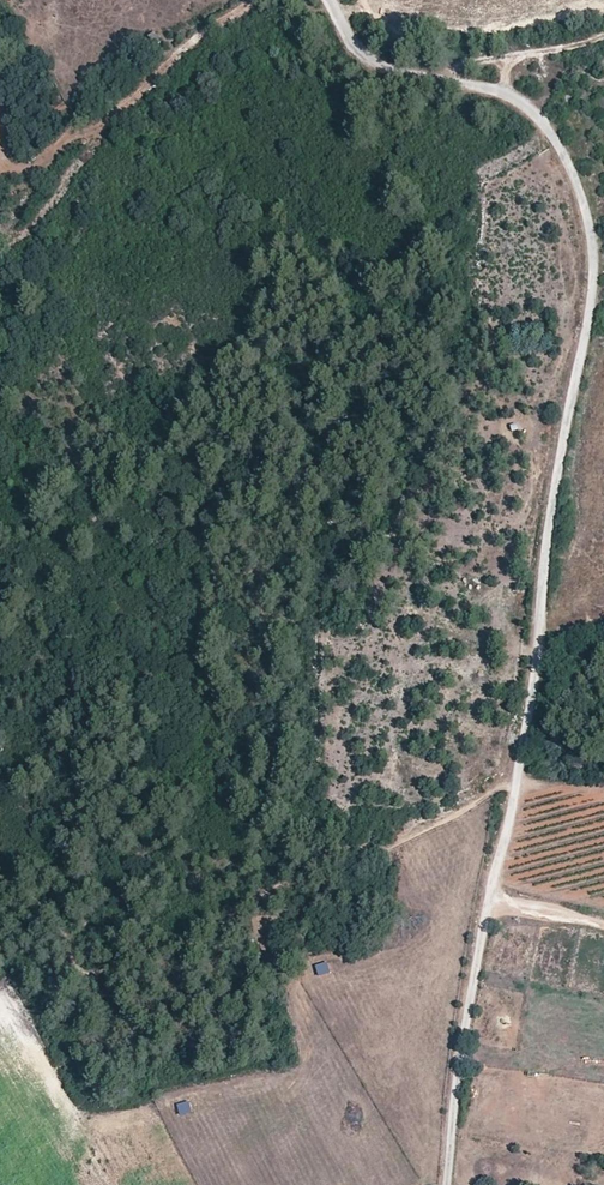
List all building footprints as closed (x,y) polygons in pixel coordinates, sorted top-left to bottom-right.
[(155,35),(148,39),(157,52),(164,48),(155,35)] [(483,1004),(479,1017),(491,1022),(496,1008),(483,1004)]
